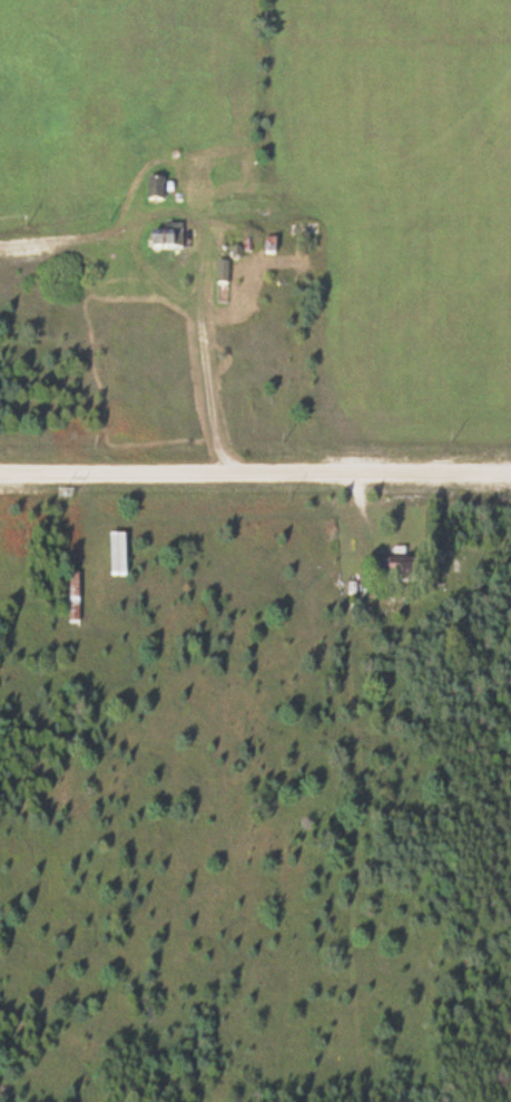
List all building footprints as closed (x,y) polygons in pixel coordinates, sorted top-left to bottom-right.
[(145,200),(161,200),(161,178),(145,178),(145,200)] [(180,225),(160,225),(160,234),(144,234),(144,250),(180,250),(180,225)] [(376,560),(376,582),(409,582),(409,560),(376,560)] [(76,574),(66,574),(66,608),(76,608),(76,574)]
